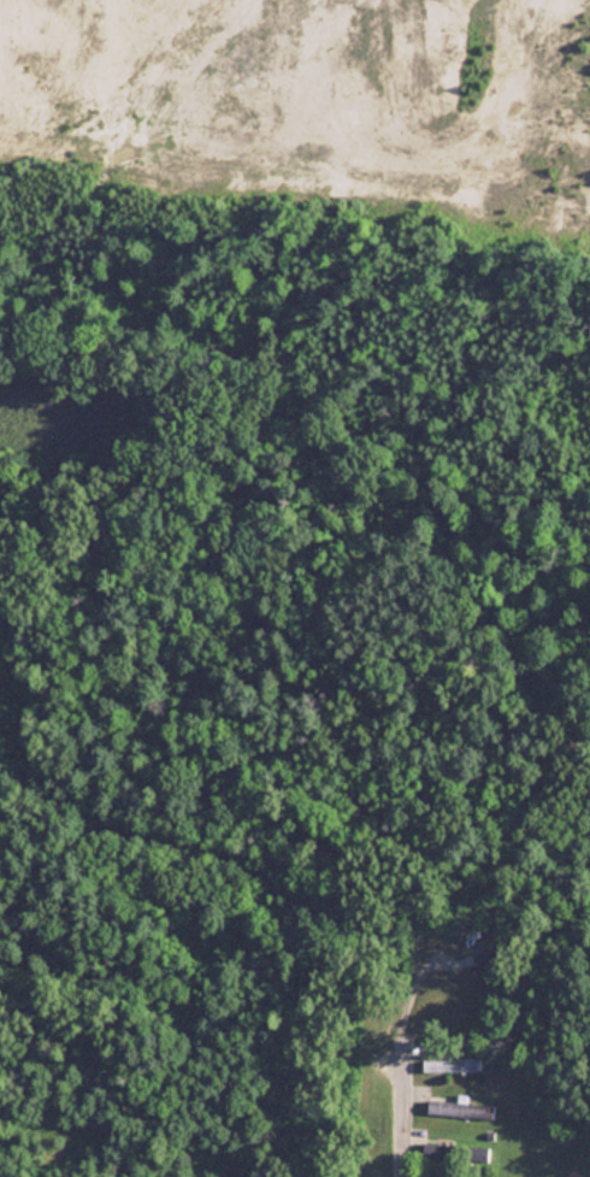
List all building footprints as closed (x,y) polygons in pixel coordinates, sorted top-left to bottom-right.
[(478,977),(511,969),(505,946),(472,955),(478,977)] [(423,1072),(480,1072),(480,1059),(447,1059),(447,1052),(428,1052),(428,1043),(411,1043),(411,1061),(423,1061),(423,1072)] [(494,1105),(429,1100),(428,1113),(493,1118),(494,1105)]
